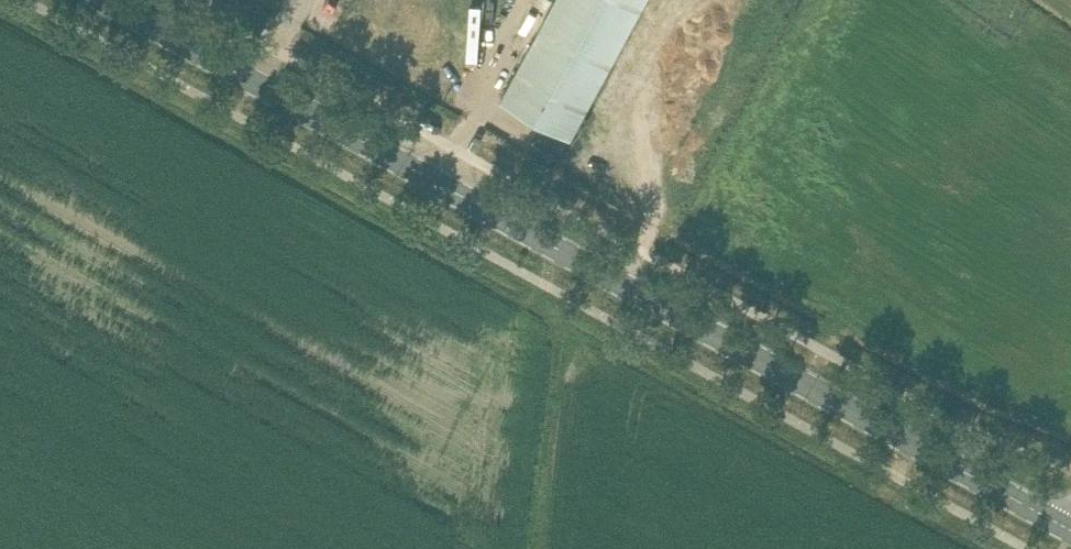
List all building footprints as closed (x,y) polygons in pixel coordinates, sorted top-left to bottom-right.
[(572,136),(645,0),(555,0),(502,98),(572,136)] [(426,3),(420,18),(472,35),(477,20),(426,3)] [(435,31),(422,62),(463,79),(476,49),(435,31)]
